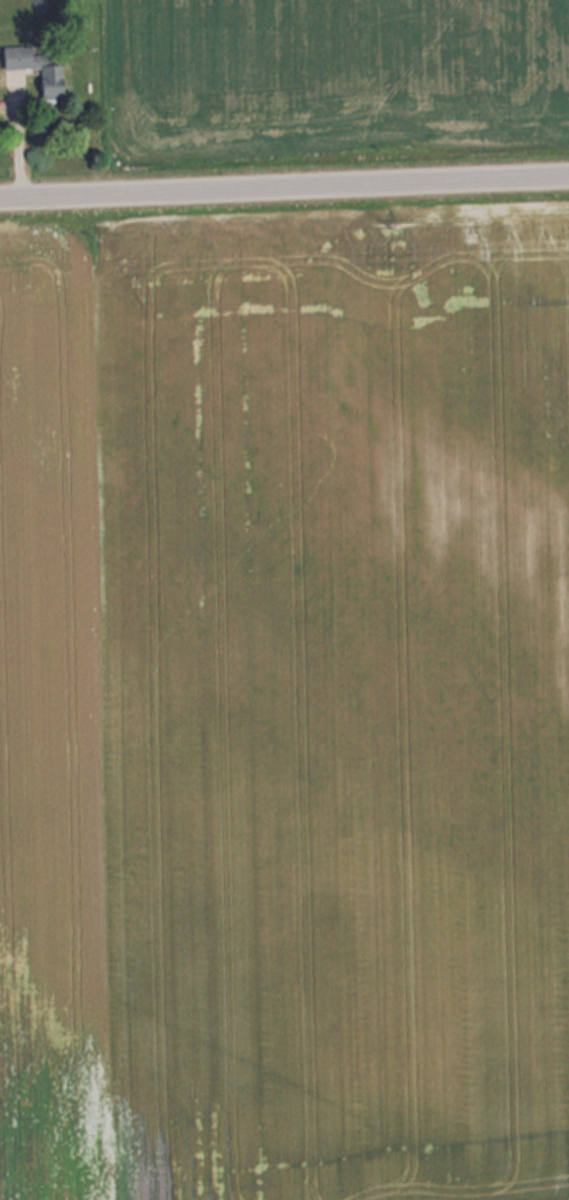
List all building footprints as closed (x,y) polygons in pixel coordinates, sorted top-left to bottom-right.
[(62,64),(50,64),(50,53),(30,54),(30,45),(3,46),(3,68),(41,67),(42,99),(63,98),(62,64)]
